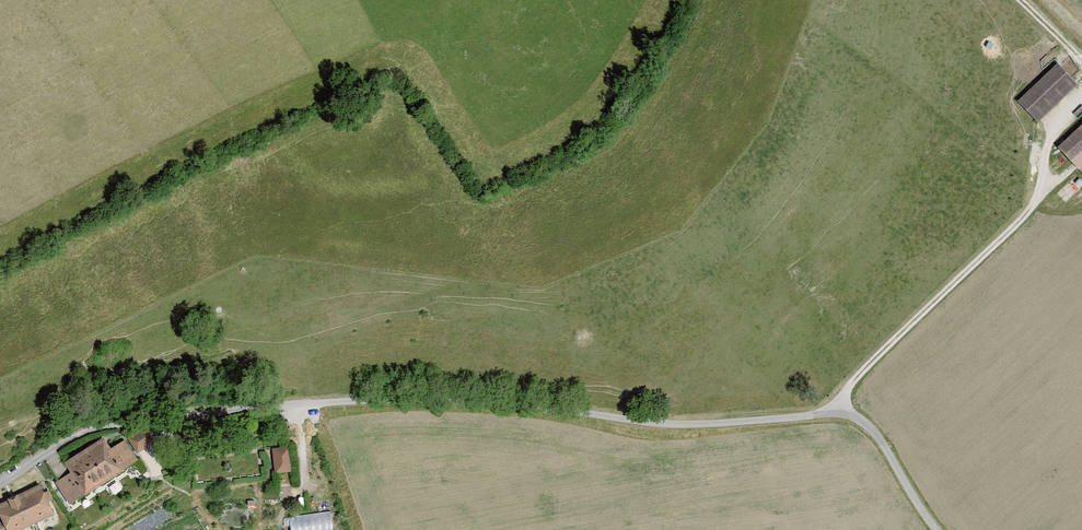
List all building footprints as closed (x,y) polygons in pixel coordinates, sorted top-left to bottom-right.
[(1081,86),(1060,64),(1020,102),(1041,124),(1081,86)] [(1061,150),(1081,172),(1081,131),(1061,150)] [(148,426),(129,438),(139,454),(158,441),(148,426)] [(75,472),(57,484),(70,504),(138,460),(126,441),(109,451),(103,442),(69,464),(75,472)] [(290,447),(272,450),(276,474),(294,472),(290,447)] [(234,457),(234,467),(255,466),(255,456),(234,457)] [(54,515),(42,486),(0,503),(0,529),(18,529),(54,515)] [(290,529),(333,529),(330,510),(288,516),(290,529)]
